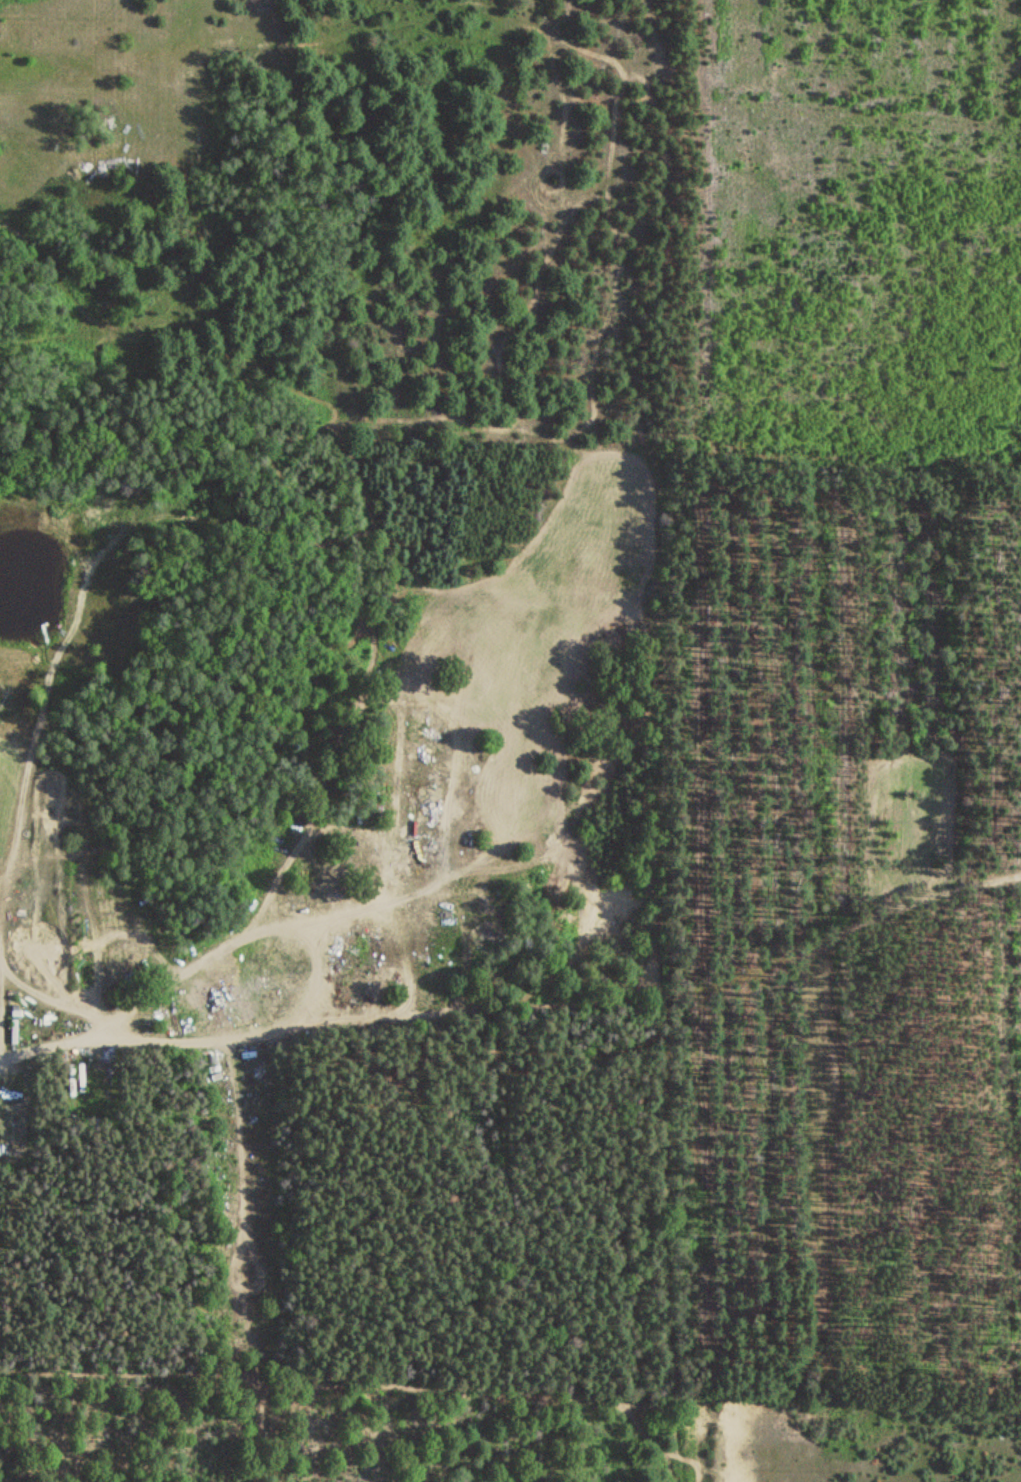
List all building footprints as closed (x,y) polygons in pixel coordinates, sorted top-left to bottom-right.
[(391,814),(398,838),(405,836),(398,812),(391,814)]
